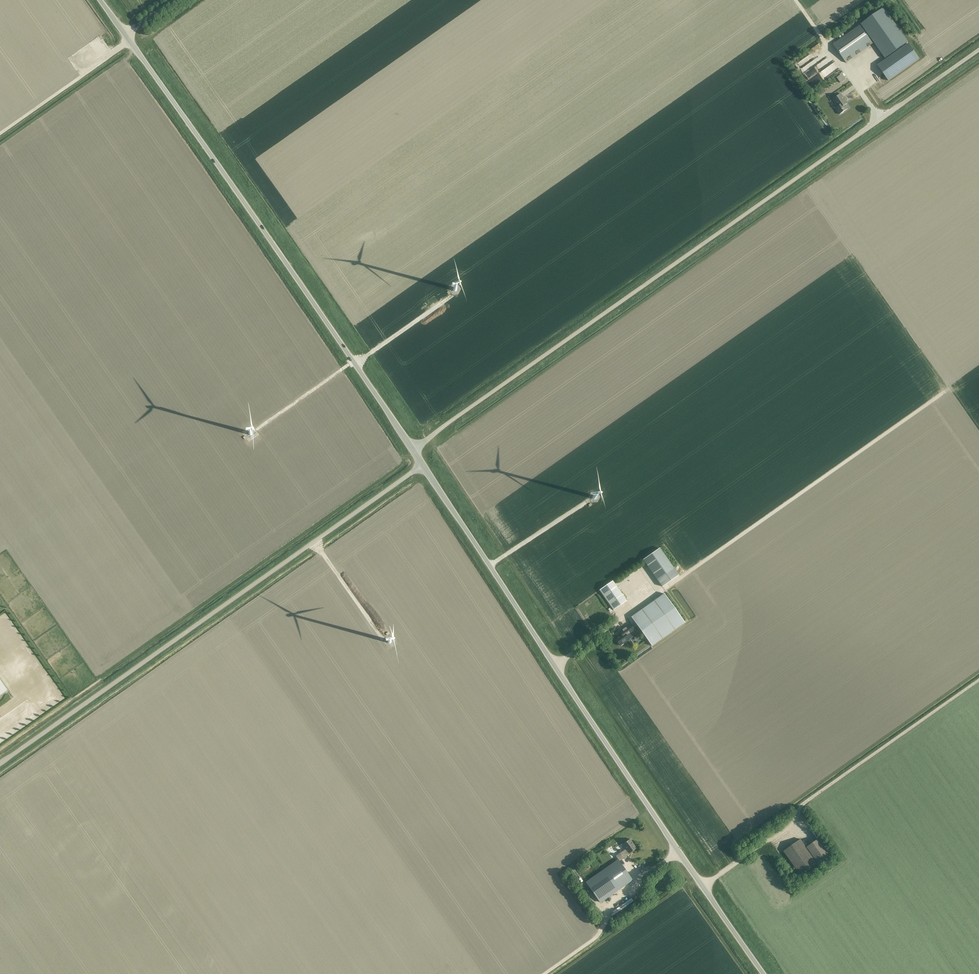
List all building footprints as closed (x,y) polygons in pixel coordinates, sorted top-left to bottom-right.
[(884,9),(862,25),(885,58),(908,42),(884,9)] [(860,26),(851,32),(833,45),(846,63),(873,44),(860,26)] [(909,44),(906,46),(878,66),(878,67),(888,81),(919,59),(909,44)] [(826,76),(834,71),(831,65),(822,69),(826,76)] [(846,102),(841,94),(833,100),(836,104),(835,105),(837,108),(835,108),(840,114),(841,114),(842,113),(843,113),(844,112),(848,109),(845,105),(847,104),(846,102)] [(643,560),(662,587),(679,575),(660,548),(643,560)] [(627,601),(613,581),(599,590),(613,610),(627,601)] [(647,592),(630,605),(633,609),(650,596),(647,592)] [(631,617),(652,646),(685,623),(664,594),(631,617)] [(620,646),(629,639),(634,636),(631,632),(635,629),(631,624),(620,632),(622,635),(616,639),(620,646)] [(383,642),(387,647),(393,643),(389,638),(383,642)] [(800,839),(784,851),(801,876),(818,864),(831,855),(819,838),(806,847),(800,839)] [(623,844),(626,849),(615,856),(618,860),(619,861),(631,853),(630,853),(636,848),(630,839),(623,844)] [(632,880),(619,861),(618,860),(586,882),(600,902),(632,880)]
